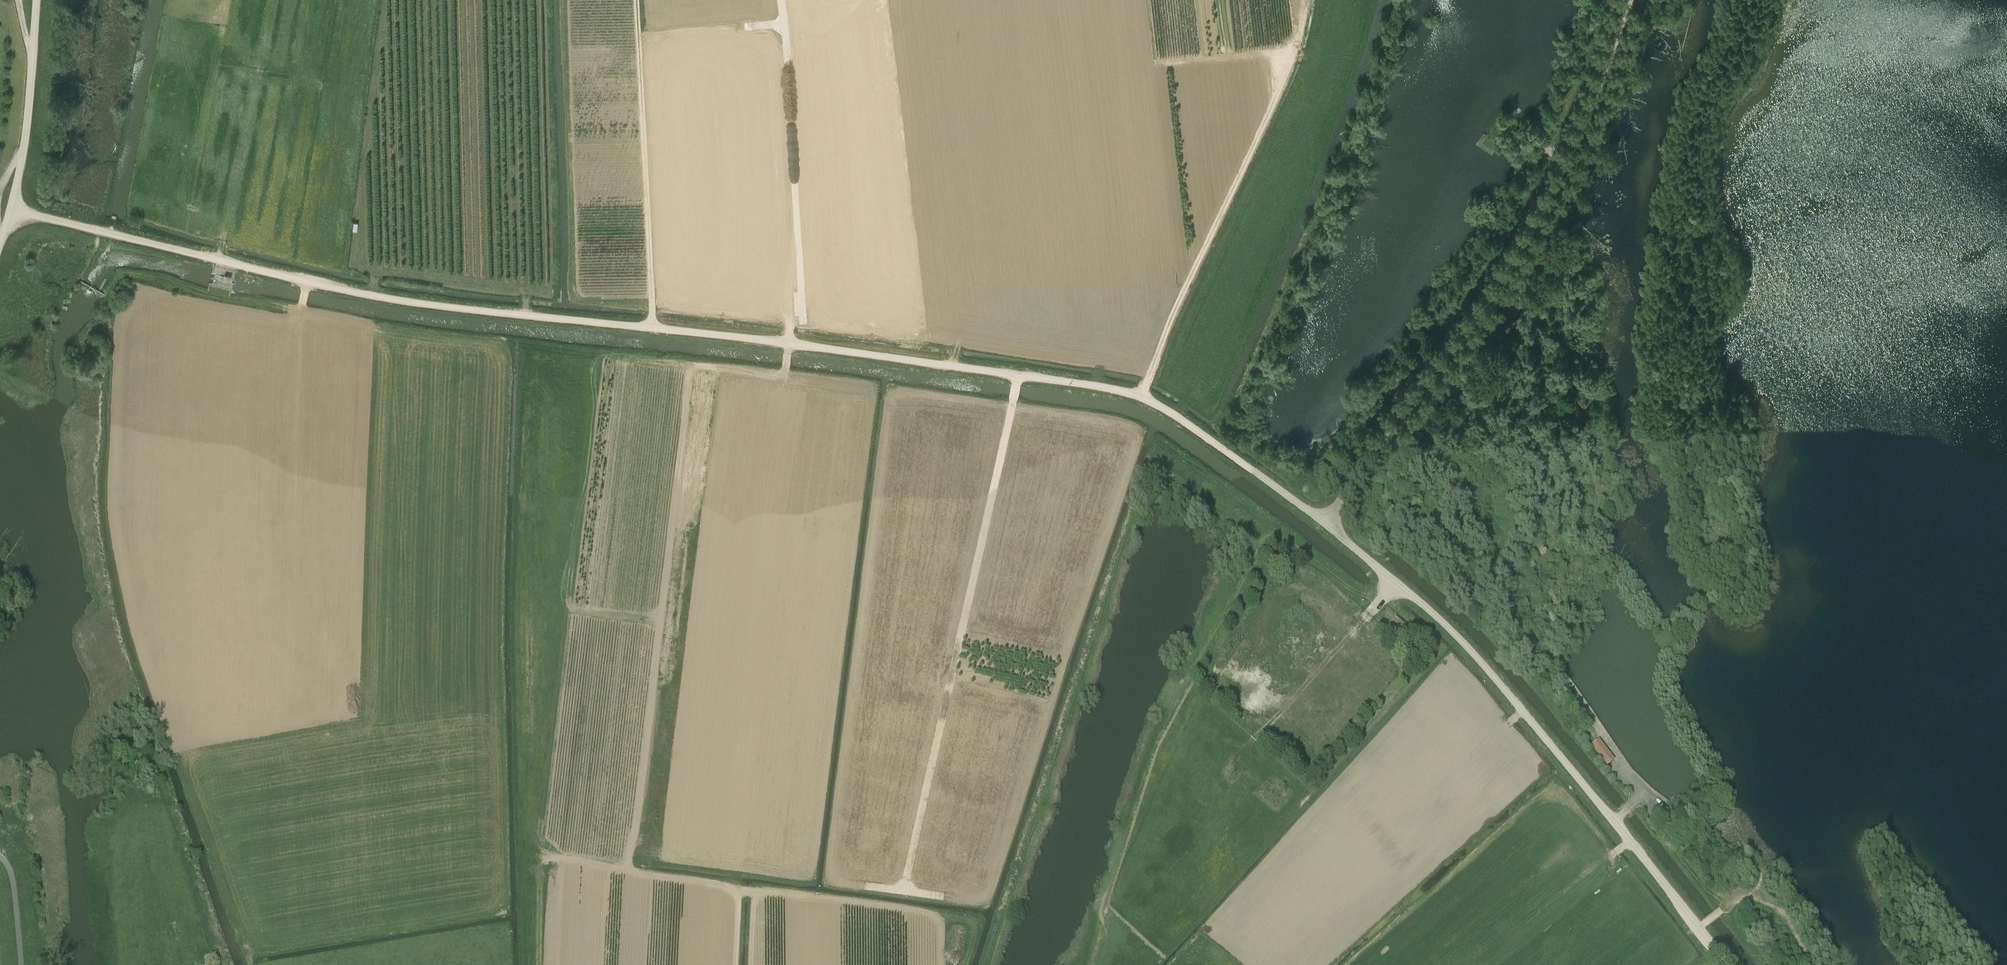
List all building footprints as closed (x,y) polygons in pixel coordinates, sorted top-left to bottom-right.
[(1307,48),(1316,50),(1318,41),(1310,38),(1307,48)] [(1405,626),(1402,623),(1396,618),(1393,622),(1402,630),(1405,626)] [(1599,739),(1591,745),(1607,766),(1615,760),(1599,739)]
